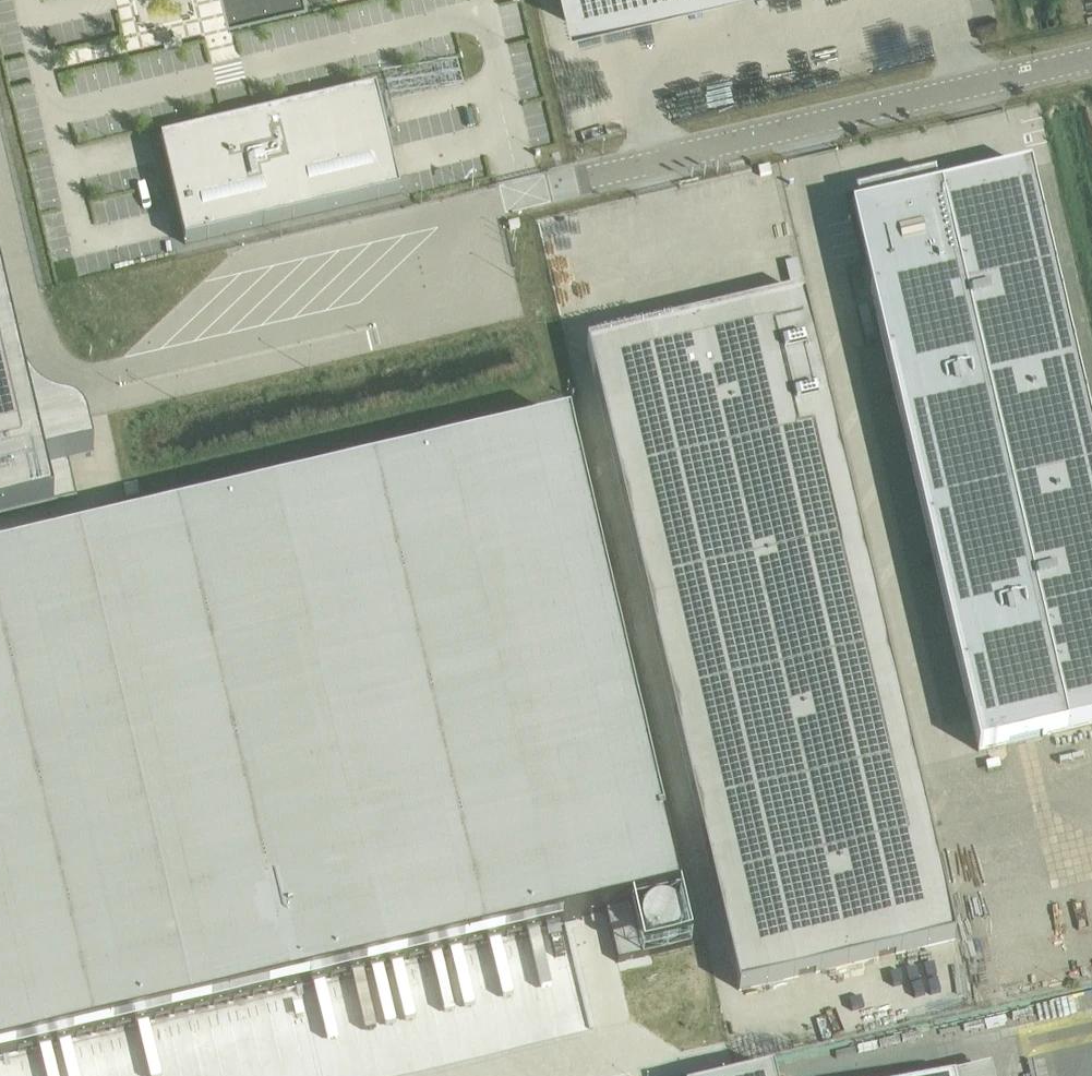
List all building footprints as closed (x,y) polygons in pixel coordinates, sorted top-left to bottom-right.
[(570,24),(671,0),(564,0),(570,24)] [(368,3),(241,27),(245,48),(311,35),(309,21),(325,19),(326,25),(351,20),(350,17),(370,13),(368,3)] [(77,75),(85,91),(119,75),(111,59),(77,75)] [(376,91),(161,141),(185,243),(400,193),(376,91)] [(853,213),(865,263),(879,324),(879,326),(882,338),(883,340),(971,718),(979,750),(987,748),(1006,743),(1016,741),(1034,737),(1091,723),(1091,436),(1030,171),(944,191),(942,192),(853,213)] [(77,497),(68,461),(94,455),(88,430),(87,426),(85,422),(82,418),(79,415),(75,412),(71,410),(66,409),(62,408),(57,407),(53,406),(49,405),(46,403),(42,400),(39,397),(36,395),(33,391),(31,388),(28,384),(25,378),(21,361),(0,270),(0,515),(77,497)] [(803,294),(587,346),(739,990),(955,938),(803,294)] [(0,556),(0,1055),(605,912),(612,941),(617,962),(643,956),(631,906),(680,895),(663,825),(664,824),(569,422),(0,556)]
